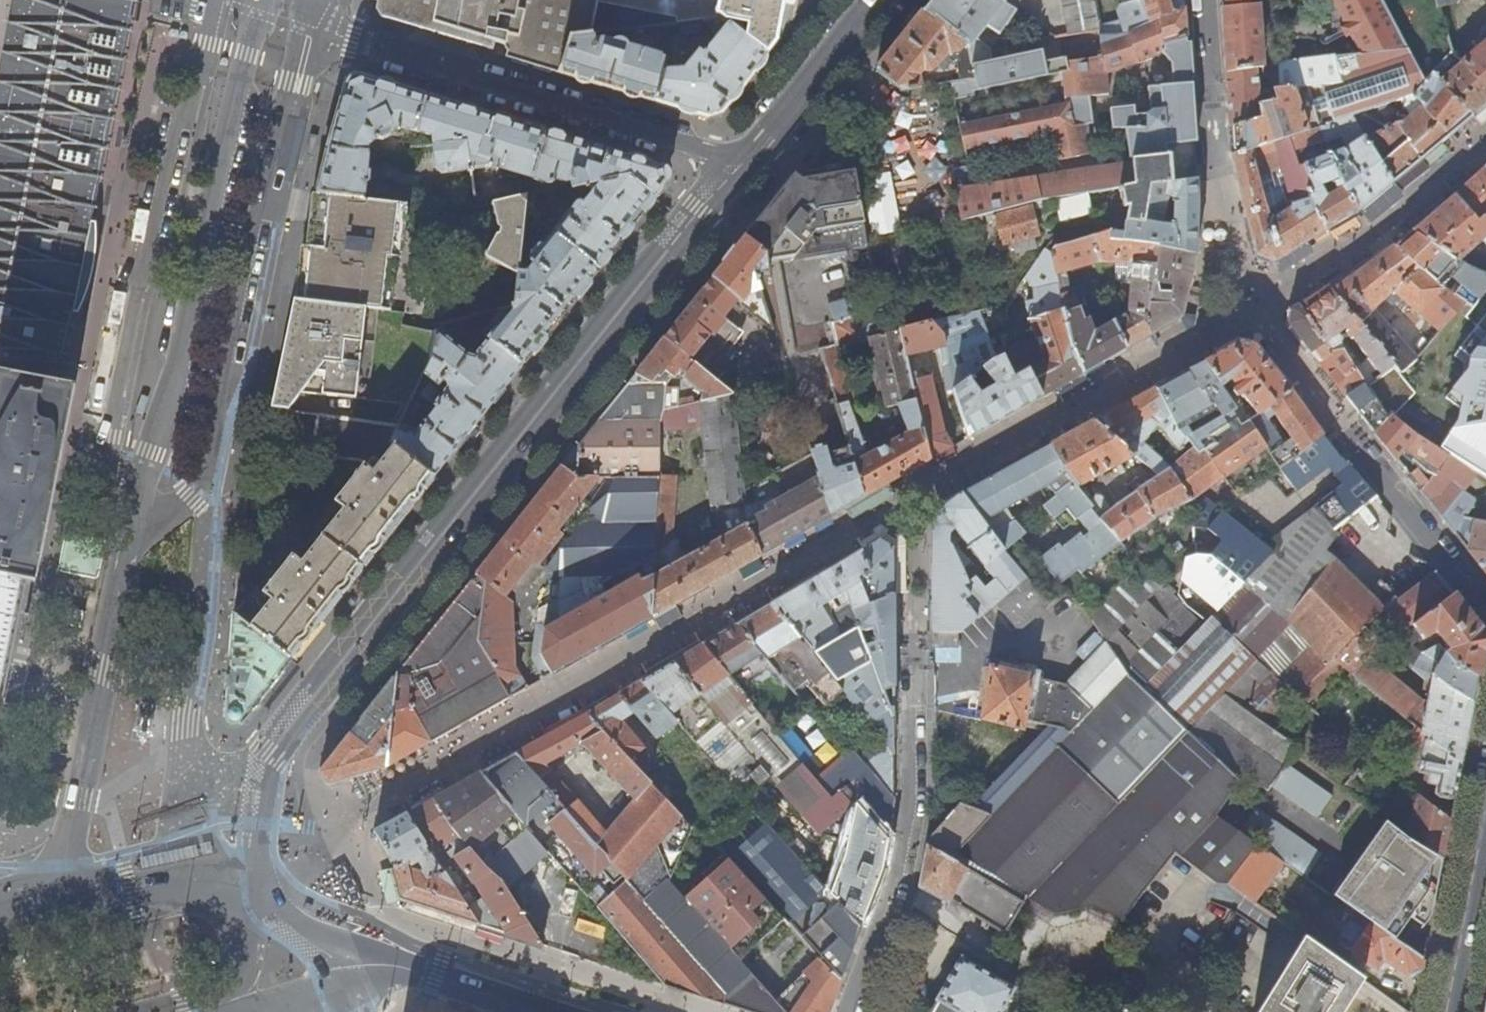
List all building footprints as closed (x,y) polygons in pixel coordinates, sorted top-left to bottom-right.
[(13,354),(14,351),(65,360),(132,17),(128,16),(64,0),(0,0),(0,351),(13,354)] [(128,16),(132,0),(64,0),(128,16)] [(416,28),(420,15),(431,18),(430,23),(473,36),(471,44),(491,50),(493,42),(501,44),(509,48),(507,55),(560,70),(571,35),(591,33),(598,2),(682,19),(686,22),(703,20),(717,19),(721,0),(377,0),(375,7),(380,17),(416,28)] [(771,47),(774,30),(777,30),(783,2),(783,0),(721,0),(717,19),(721,18),(723,19),(748,24),(745,37),(763,51),(771,47)] [(966,81),(964,81),(953,83),(957,101),(977,96),(976,92),(1065,74),(1065,64),(1065,58),(1047,62),(1045,51),(995,61),(992,49),(980,39),(989,27),(1002,35),(1018,11),(1002,1),(1001,0),(933,0),(932,1),(925,10),(968,44),(974,41),(977,46),(971,49),(977,80),(966,81)] [(1071,35),(1100,30),(1095,0),(1064,0),(1071,35)] [(1101,37),(1122,35),(1116,0),(1095,0),(1100,30),(1101,37)] [(1128,1),(1134,20),(1146,16),(1141,0),(1130,0),(1128,1)] [(1146,16),(1149,26),(1158,21),(1165,45),(1185,37),(1186,35),(1185,26),(1185,25),(1184,0),(1179,0),(1169,3),(1168,0),(1141,0),(1146,16)] [(1258,0),(1224,0),(1224,7),(1224,8),(1223,7),(1222,8),(1224,26),(1223,27),(1226,70),(1262,66),(1258,0)] [(1297,10),(1295,0),(1286,0),(1285,0),(1258,0),(1262,66),(1276,64),(1330,57),(1328,46),(1344,44),(1345,55),(1355,54),(1341,28),(1345,26),(1332,2),(1297,10)] [(1355,54),(1407,48),(1381,0),(1295,0),(1297,10),(1332,2),(1345,26),(1341,28),(1355,54)] [(1456,0),(1436,0),(1441,19),(1446,17),(1443,4),(1456,0)] [(783,2),(777,30),(781,31),(786,3),(783,2)] [(906,33),(923,12),(915,6),(898,27),(906,33)] [(958,53),(964,81),(966,81),(977,80),(971,49),(977,46),(974,41),(968,44),(925,10),(923,12),(906,33),(878,69),(905,91),(923,88),(921,79),(926,73),(928,73),(930,74),(932,73),(934,71),(936,69),(938,66),(944,71),(954,60),(948,55),(950,53),(958,53)] [(420,15),(416,28),(471,44),(473,36),(430,23),(431,18),(420,15)] [(684,70),(663,72),(655,101),(707,117),(721,113),(767,55),(763,51),(745,37),(723,19),(721,18),(717,19),(703,20),(717,37),(704,53),(701,51),(694,60),(693,59),(684,70)] [(1122,35),(1101,37),(1105,58),(1065,64),(1065,74),(1066,97),(1069,96),(1084,96),(1090,96),(1110,94),(1109,73),(1149,61),(1155,58),(1156,57),(1163,52),(1165,50),(1165,45),(1158,21),(1149,26),(1128,34),(1122,35)] [(593,40),(592,33),(591,33),(571,35),(560,70),(559,72),(655,101),(663,72),(662,58),(628,48),(628,46),(627,44),(626,43),(624,41),(622,40),(619,39),(617,38),(615,38),(613,39),(610,41),(609,41),(602,39),(597,41),(593,40)] [(1127,131),(1131,158),(1166,155),(1166,143),(1194,141),(1194,142),(1197,142),(1195,101),(1190,45),(1186,45),(1185,37),(1165,45),(1165,50),(1163,52),(1173,62),(1172,70),(1167,71),(1169,84),(1148,87),(1152,107),(1112,112),(1114,129),(1126,131),(1127,131)] [(1460,61),(1462,62),(1485,86),(1485,40),(1460,61)] [(1328,46),(1330,57),(1336,57),(1345,55),(1344,44),(1328,46)] [(1425,82),(1407,48),(1355,54),(1345,55),(1336,57),(1343,83),(1280,89),(1273,89),(1259,93),(1258,94),(1261,116),(1233,126),(1233,127),(1235,152),(1235,153),(1288,136),(1352,115),(1390,102),(1399,99),(1415,94),(1425,82)] [(1273,84),(1273,89),(1280,89),(1343,83),(1336,57),(1330,57),(1276,64),(1262,66),(1226,70),(1230,128),(1233,127),(1233,126),(1261,116),(1258,94),(1259,93),(1258,76),(1269,76),(1272,84),(1273,84)] [(1437,68),(1425,82),(1415,94),(1399,99),(1408,114),(1399,122),(1398,120),(1384,127),(1382,124),(1377,126),(1379,129),(1365,136),(1392,180),(1485,102),(1485,86),(1462,62),(1451,71),(1448,67),(1445,70),(1441,73),(1437,68)] [(404,128),(417,132),(428,96),(360,75),(347,82),(327,148),(368,153),(368,146),(375,138),(377,140),(379,138),(382,140),(403,131),(404,128)] [(515,172),(532,178),(547,132),(428,96),(417,132),(430,135),(434,135),(435,145),(462,142),(468,142),(472,169),(489,166),(492,167),(493,165),(501,167),(499,173),(513,177),(515,172)] [(1067,106),(961,126),(966,151),(991,145),(1026,138),(1052,133),(1058,162),(1091,155),(1088,125),(1093,123),(1090,96),(1084,96),(1069,96),(1066,97),(1067,106)] [(1384,127),(1398,120),(1390,102),(1352,115),(1365,136),(1379,129),(1377,126),(1382,124),(1384,127)] [(1305,165),(1313,185),(1307,187),(1327,229),(1357,211),(1392,180),(1365,136),(1352,115),(1288,136),(1299,167),(1305,165)] [(796,172),(763,213),(799,260),(815,259),(820,257),(820,256),(831,254),(838,255),(844,257),(848,259),(853,263),(857,267),(859,270),(860,273),(860,277),(859,280),(858,284),(857,287),(855,290),(852,293),(849,295),(844,300),(833,304),(839,320),(852,314),(858,311),(861,309),(866,305),(868,302),(873,293),(874,287),(875,280),(873,262),(866,234),(855,167),(844,122),(824,137),(815,158),(796,172)] [(571,181),(573,187),(590,183),(628,176),(655,197),(668,180),(664,167),(547,132),(532,178),(548,183),(554,182),(555,179),(566,182),(571,181)] [(1299,167),(1288,136),(1235,153),(1235,152),(1232,153),(1256,254),(1274,261),(1327,229),(1307,187),(1313,185),(1305,165),(1299,167)] [(1128,207),(1126,221),(1127,221),(1145,224),(1151,183),(1168,183),(1197,179),(1194,142),(1194,141),(1166,143),(1166,155),(1131,158),(1132,162),(1135,185),(1119,188),(1120,191),(1123,191),(1124,207),(1128,207)] [(441,173),(472,169),(468,142),(462,142),(435,145),(437,169),(441,173)] [(366,169),(368,153),(327,148),(317,191),(316,192),(317,192),(363,197),(365,184),(366,184),(366,182),(368,182),(369,172),(366,169)] [(957,190),(963,221),(971,219),(971,217),(1042,200),(1119,188),(1135,185),(1132,162),(977,187),(971,167),(970,167),(953,169),(957,190)] [(1471,180),(1485,195),(1485,167),(1471,180)] [(577,202),(553,231),(598,268),(655,197),(628,176),(590,183),(592,193),(584,204),(582,202),(580,201),(577,202)] [(1145,224),(1127,221),(1125,234),(1111,231),(1113,238),(1159,243),(1196,252),(1197,241),(1198,196),(1197,179),(1168,183),(1151,183),(1145,224)] [(1471,180),(1454,195),(1478,223),(1484,216),(1485,217),(1485,195),(1471,180)] [(394,204),(349,197),(317,194),(315,202),(310,248),(308,248),(301,299),(326,302),(366,306),(373,257),(386,258),(394,204)] [(1484,216),(1478,223),(1454,195),(1413,231),(1459,260),(1480,242),(1485,247),(1485,246),(1485,217),(1484,216)] [(526,196),(493,204),(499,226),(501,228),(499,234),(496,235),(486,255),(486,256),(518,273),(518,271),(525,209),(527,196),(526,196)] [(1008,242),(1011,252),(1032,247),(1030,237),(1040,235),(1033,206),(996,214),(1003,243),(1008,242)] [(745,236),(767,252),(768,261),(775,260),(792,258),(793,261),(799,260),(763,213),(749,230),(745,236)] [(1054,233),(1058,246),(1071,242),(1068,229),(1054,233)] [(1130,311),(1115,320),(1126,347),(1151,333),(1147,317),(1158,261),(1159,243),(1113,238),(1111,231),(1111,230),(1071,242),(1058,246),(1053,247),(1056,263),(1058,272),(1104,261),(1135,262),(1130,311)] [(495,327),(487,336),(490,338),(522,364),(598,268),(553,231),(544,242),(540,244),(537,245),(535,247),(533,250),(532,252),(532,254),(531,257),(531,261),(532,262),(534,260),(535,261),(527,272),(518,271),(518,273),(514,306),(510,307),(513,312),(500,328),(498,328),(497,327),(495,327)] [(1454,295),(1466,302),(1473,307),(1485,288),(1485,273),(1459,260),(1413,231),(1395,246),(1441,287),(1451,275),(1462,284),(1454,295)] [(752,293),(762,290),(757,276),(770,274),(768,261),(767,252),(745,236),(713,277),(737,297),(748,307),(751,303),(746,299),(752,293)] [(1183,315),(1195,265),(1196,252),(1159,243),(1158,261),(1147,317),(1151,333),(1183,315)] [(1442,320),(1447,324),(1451,320),(1466,302),(1454,295),(1441,287),(1395,246),(1328,287),(1393,364),(1400,373),(1416,358),(1374,310),(1384,301),(1392,308),(1398,301),(1391,295),(1393,292),(1427,321),(1433,322),(1441,312),(1446,316),(1442,320)] [(986,333),(979,312),(931,321),(944,335),(954,389),(970,378),(984,368),(997,359),(1003,357),(1013,377),(1029,370),(1042,396),(1086,371),(1073,346),(1063,295),(1058,272),(1056,263),(1050,264),(1053,283),(1037,287),(1036,300),(1032,301),(1029,306),(1039,338),(1047,360),(1032,367),(1023,343),(994,353),(987,334),(986,333)] [(723,315),(737,297),(713,277),(665,337),(714,377),(732,354),(727,349),(742,330),(723,315)] [(1086,371),(1126,347),(1115,320),(1094,284),(1063,295),(1073,346),(1086,371)] [(1384,364),(1388,368),(1393,364),(1328,287),(1299,305),(1322,343),(1345,328),(1377,369),(1384,364)] [(290,315),(298,316),(300,303),(295,303),(292,302),(290,315)] [(365,315),(366,306),(326,302),(325,305),(329,305),(329,308),(365,315)] [(354,401),(365,315),(329,308),(329,305),(325,305),(300,303),(298,316),(290,315),(275,391),(300,395),(302,393),(354,401)] [(1376,434),(1388,419),(1366,385),(1344,350),(1342,350),(1328,353),(1322,343),(1299,305),(1291,309),(1289,324),(1376,434)] [(839,320),(831,322),(838,344),(831,346),(822,348),(850,445),(865,497),(903,475),(932,459),(914,379),(908,353),(902,329),(903,328),(885,309),(839,320)] [(769,312),(761,317),(774,329),(769,312)] [(1461,349),(1473,358),(1469,371),(1450,395),(1464,409),(1461,416),(1440,449),(1450,456),(1477,473),(1485,478),(1485,315),(1461,349)] [(824,322),(831,346),(838,344),(831,322),(831,321),(824,322)] [(948,390),(954,389),(944,335),(931,321),(903,328),(902,329),(908,353),(940,345),(941,364),(943,364),(948,390)] [(443,335),(446,322),(435,324),(431,358),(424,372),(433,380),(424,391),(423,395),(434,404),(434,405),(436,407),(414,435),(408,433),(399,426),(398,428),(392,441),(434,475),(522,364),(490,338),(474,357),(469,355),(443,335)] [(700,394),(701,402),(734,395),(714,377),(665,337),(636,374),(654,382),(659,374),(661,376),(665,369),(675,377),(678,372),(680,370),(684,374),(685,379),(700,394)] [(1039,338),(1023,343),(1032,367),(1047,360),(1039,338)] [(1215,443),(1206,450),(1225,476),(1266,446),(1249,420),(1242,405),(1249,401),(1258,413),(1292,390),(1256,343),(1239,341),(1205,359),(1221,384),(1220,384),(1236,408),(1223,417),(1228,424),(1210,434),(1215,443)] [(1341,348),(1342,350),(1344,350),(1366,385),(1371,381),(1345,345),(1341,348)] [(981,394),(970,378),(954,389),(970,437),(1042,396),(1029,370),(1013,377),(1003,357),(997,359),(984,368),(994,384),(983,390),(981,394)] [(1189,368),(1223,417),(1236,408),(1220,384),(1221,384),(1205,359),(1189,368)] [(1204,425),(1209,434),(1210,434),(1228,424),(1223,417),(1189,368),(1155,387),(1179,426),(1189,439),(1193,436),(1185,423),(1200,414),(1204,425)] [(4,630),(15,577),(35,581),(61,453),(74,385),(0,371),(0,629),(4,630)] [(932,375),(914,379),(932,459),(955,445),(947,431),(945,431),(932,375)] [(601,476),(611,476),(661,476),(656,559),(655,574),(652,616),(761,555),(748,523),(748,522),(746,507),(745,492),(734,395),(701,402),(695,403),(685,406),(678,407),(663,410),(665,388),(666,383),(629,383),(579,445),(577,476),(601,476)] [(1155,387),(1095,420),(1136,454),(1159,474),(1161,475),(1171,468),(1192,499),(1194,498),(1203,492),(1225,476),(1206,450),(1201,454),(1193,445),(1189,439),(1179,426),(1155,387)] [(680,389),(665,388),(663,410),(678,407),(679,400),(680,389)] [(1293,390),(1292,390),(1258,413),(1249,420),(1266,446),(1280,467),(1304,450),(1324,434),(1293,390)] [(275,391),(271,409),(288,411),(300,395),(275,391)] [(693,397),(683,399),(685,406),(695,403),(693,397)] [(419,404),(411,400),(401,421),(410,425),(419,404)] [(1193,436),(1189,439),(1193,445),(1209,434),(1204,425),(1200,414),(1185,423),(1193,436)] [(1430,458),(1408,475),(1422,492),(1450,456),(1440,449),(1435,446),(1417,435),(1391,414),(1388,419),(1376,434),(1400,464),(1404,459),(1400,455),(1409,443),(1430,458)] [(364,464),(315,527),(362,565),(434,475),(392,441),(398,428),(318,416),(313,453),(361,461),(364,464)] [(1155,517),(1192,499),(1171,468),(1161,475),(1159,474),(1144,484),(1138,477),(1131,484),(1136,490),(1118,502),(1112,508),(1101,495),(1095,495),(1092,497),(1082,484),(1116,465),(1120,472),(1126,469),(1121,462),(1136,454),(1095,420),(1050,444),(1076,488),(1099,516),(1119,540),(1121,542),(1155,517)] [(1281,468),(1296,489),(1329,467),(1323,460),(1335,450),(1324,434),(1304,450),(1280,467),(1281,468)] [(822,454),(831,451),(829,442),(820,445),(812,447),(814,454),(815,456),(822,454)] [(1076,488),(1050,444),(998,473),(1015,503),(1047,484),(1055,494),(1043,503),(1051,513),(1052,513),(1054,516),(1056,514),(1056,515),(1065,508),(1074,519),(1077,517),(1088,530),(1082,535),(1079,531),(1060,546),(1057,542),(1038,557),(1060,582),(1071,572),(1067,567),(1073,561),(1079,568),(1090,558),(1086,553),(1092,548),(1096,553),(1103,547),(1106,551),(1119,540),(1099,516),(1076,488)] [(558,530),(601,476),(577,476),(579,445),(478,573),(506,595),(535,559),(539,563),(562,534),(558,530)] [(822,454),(815,456),(821,477),(833,514),(837,513),(865,497),(850,445),(831,451),(822,454)] [(783,497),(778,500),(777,500),(767,506),(766,509),(767,512),(748,523),(761,555),(833,514),(821,477),(815,456),(814,454),(772,477),(776,492),(782,493),(783,497)] [(1477,473),(1450,456),(1422,492),(1485,573),(1485,522),(1465,518),(1474,501),(1462,492),(1477,473)] [(1375,497),(1359,475),(1315,509),(1334,528),(1375,497)] [(548,567),(561,576),(584,577),(616,577),(649,558),(656,559),(661,476),(611,476),(548,567)] [(776,492),(772,477),(745,492),(746,507),(777,498),(778,500),(783,497),(782,493),(776,492)] [(1013,518),(990,477),(963,492),(1005,550),(1020,536),(1026,544),(1032,539),(1013,518)] [(1260,519),(1289,502),(1275,477),(1245,494),(1260,519)] [(959,632),(964,633),(995,603),(1027,576),(1005,550),(963,492),(940,507),(934,514),(934,608),(934,632),(959,632)] [(1224,512),(1203,492),(1194,498),(1192,499),(1195,541),(1224,512)] [(777,500),(778,500),(777,498),(746,507),(748,522),(748,523),(767,512),(766,509),(767,506),(777,500)] [(1338,533),(1334,528),(1315,509),(1314,508),(1274,551),(1245,582),(1270,604),(1291,582),(1323,549),(1338,533)] [(1224,511),(1224,512),(1195,541),(1196,556),(1184,560),(1177,594),(1184,604),(1206,621),(1207,622),(1211,617),(1241,585),(1240,584),(1268,553),(1224,511)] [(362,565),(315,527),(301,544),(284,531),(272,529),(273,519),(243,516),(242,526),(252,532),(265,534),(263,548),(272,554),(284,556),(294,552),(295,553),(264,592),(260,589),(255,595),(258,598),(259,602),(265,607),(261,613),(245,600),(241,606),(241,617),(290,656),(362,565)] [(873,595),(875,600),(893,592),(893,546),(881,539),(862,550),(870,572),(859,578),(863,589),(874,585),(877,593),(873,595)] [(1140,565),(1089,614),(1106,639),(1127,672),(1143,688),(1189,729),(1194,725),(1206,621),(1184,604),(1177,594),(1184,560),(1196,556),(1195,541),(1154,568),(1140,565)] [(1333,559),(1323,549),(1291,582),(1306,594),(1333,559)] [(859,578),(870,572),(862,550),(772,603),(784,621),(786,619),(814,654),(859,626),(853,608),(868,602),(863,589),(859,578)] [(506,595),(514,601),(516,604),(545,568),(539,563),(535,559),(506,595)] [(1306,594),(1288,618),(1286,619),(1290,624),(1313,647),(1328,664),(1335,657),(1365,627),(1385,607),(1370,593),(1333,559),(1306,594)] [(1385,607),(1404,631),(1453,594),(1436,571),(1400,599),(1397,596),(1385,607)] [(389,765),(512,696),(480,638),(480,628),(506,595),(478,573),(396,675),(388,766),(389,765)] [(585,590),(590,598),(591,602),(576,611),(574,608),(563,614),(565,617),(552,624),(550,621),(546,624),(546,625),(538,624),(534,657),(545,677),(652,616),(655,574),(648,574),(648,579),(639,583),(635,577),(608,593),(603,584),(616,577),(584,577),(585,590)] [(1030,579),(1027,576),(995,603),(1021,631),(1050,604),(1030,579)] [(1381,580),(1370,593),(1385,607),(1397,596),(1381,580)] [(1211,617),(1256,660),(1290,624),(1286,619),(1288,618),(1270,604),(1245,582),(1241,585),(1211,617)] [(1291,582),(1270,604),(1288,618),(1306,594),(1291,582)] [(874,585),(863,589),(868,602),(875,600),(873,595),(877,593),(874,585)] [(873,636),(864,640),(891,715),(892,716),(894,717),(893,640),(893,592),(875,600),(868,602),(853,608),(859,626),(861,631),(872,629),(873,636)] [(1452,648),(1449,651),(1458,662),(1479,676),(1484,652),(1480,629),(1453,594),(1404,631),(1386,645),(1413,667),(1422,652),(1423,652),(1413,643),(1423,635),(1425,638),(1437,629),(1452,648)] [(515,667),(514,601),(506,595),(480,628),(480,638),(512,696),(527,687),(515,667)] [(591,602),(590,598),(574,608),(576,611),(591,602)] [(825,702),(841,688),(814,654),(786,619),(784,621),(772,603),(738,623),(763,653),(793,689),(813,677),(817,681),(811,686),(825,702)] [(1404,631),(1385,607),(1365,627),(1383,642),(1386,645),(1404,631)] [(241,617),(235,613),(234,611),(225,714),(240,719),(290,656),(241,617)] [(1194,725),(1224,693),(1256,660),(1211,617),(1207,622),(1206,621),(1194,725)] [(740,667),(763,653),(738,623),(704,644),(737,684),(747,677),(740,667)] [(1256,660),(1224,693),(1239,703),(1244,702),(1271,673),(1273,674),(1276,671),(1283,677),(1313,647),(1290,624),(1256,660)] [(859,626),(814,654),(841,688),(871,725),(891,715),(864,640),(861,631),(859,626)] [(1370,656),(1383,642),(1365,627),(1335,657),(1346,667),(1407,717),(1422,698),(1370,656)] [(872,629),(861,631),(864,640),(873,636),(872,629)] [(1413,643),(1423,652),(1441,643),(1449,651),(1452,648),(1437,629),(1425,638),(1423,635),(1413,643)] [(959,647),(959,632),(934,632),(934,648),(959,647)] [(981,719),(1023,730),(1026,720),(1070,732),(992,814),(973,807),(962,802),(929,837),(1047,907),(1058,914),(1089,906),(1121,919),(1175,851),(1216,883),(1229,883),(1259,842),(1240,828),(1218,813),(1238,786),(1247,774),(1202,741),(1189,729),(1143,688),(1127,672),(1106,639),(1067,684),(991,666),(981,719)] [(1422,652),(1413,667),(1426,678),(1432,676),(1434,673),(1444,682),(1474,701),(1476,689),(1479,676),(1458,662),(1449,651),(1441,643),(1423,652),(1422,652)] [(781,790),(806,768),(737,684),(704,644),(674,662),(770,776),(781,790)] [(1283,677),(1280,680),(1293,692),(1297,695),(1328,664),(1313,647),(1283,677)] [(1307,703),(1346,667),(1335,657),(1328,664),(1297,695),(1298,696),(1307,703)] [(674,662),(643,680),(680,724),(746,801),(770,776),(674,662)] [(1273,674),(1280,680),(1283,677),(1276,671),(1273,674)] [(1280,680),(1273,674),(1271,673),(1244,702),(1266,721),(1293,692),(1280,680)] [(1434,673),(1423,731),(1462,763),(1468,731),(1474,701),(1444,682),(1434,673)] [(388,766),(396,675),(321,769),(330,782),(388,766)] [(657,739),(680,724),(643,680),(588,712),(644,774),(654,766),(640,751),(642,749),(619,722),(635,712),(657,739)] [(1266,721),(1244,702),(1239,703),(1224,693),(1194,725),(1189,729),(1202,741),(1247,774),(1267,790),(1273,782),(1290,760),(1299,748),(1264,722),(1266,721)] [(516,752),(625,875),(628,879),(727,992),(742,1009),(751,1011),(785,1011),(773,998),(737,957),(685,899),(670,882),(669,881),(692,827),(673,806),(663,814),(658,809),(666,799),(651,782),(644,774),(588,712),(516,752)] [(1042,735),(973,807),(992,814),(1070,732),(1026,720),(1023,730),(1042,735)] [(1452,802),(1454,802),(1462,763),(1423,731),(1417,725),(1407,737),(1415,743),(1421,745),(1420,753),(1424,754),(1420,772),(1431,774),(1429,783),(1438,785),(1437,792),(1439,795),(1441,796),(1444,797),(1449,798),(1453,797),(1452,802)] [(894,733),(880,737),(894,755),(894,733)] [(879,736),(857,754),(894,799),(894,755),(880,737),(879,736)] [(855,751),(819,783),(828,794),(831,799),(841,790),(852,780),(875,808),(890,826),(894,799),(857,754),(855,751)] [(615,884),(625,875),(516,752),(482,771),(525,822),(539,811),(595,877),(603,870),(615,884)] [(1341,800),(1290,760),(1273,782),(1325,821),(1341,800)] [(781,790),(803,816),(828,794),(819,783),(806,768),(781,790)] [(1351,791),(1364,774),(1360,770),(1345,786),(1351,791)] [(507,886),(549,851),(525,822),(482,771),(435,797),(461,835),(486,865),(504,881),(507,886)] [(1258,802),(1267,790),(1247,774),(1238,786),(1258,802)] [(664,775),(651,782),(666,799),(675,793),(664,775)] [(867,815),(875,808),(852,780),(841,790),(852,804),(855,801),(867,815)] [(1412,788),(1399,808),(1414,815),(1420,795),(1412,788)] [(828,794),(803,816),(818,834),(833,821),(852,804),(841,790),(831,799),(828,794)] [(1395,812),(1389,820),(1394,824),(1410,837),(1443,858),(1447,839),(1451,819),(1420,795),(1414,815),(1399,808),(1395,804),(1390,809),(1395,812)] [(461,875),(443,867),(481,924),(543,944),(507,886),(504,881),(486,865),(461,835),(435,797),(407,813),(433,852),(452,842),(457,848),(454,850),(457,854),(456,855),(468,874),(469,873),(484,898),(483,903),(477,902),(461,875)] [(846,854),(832,891),(863,923),(874,894),(884,867),(886,854),(888,839),(867,815),(855,801),(852,804),(833,821),(842,827),(854,808),(846,854)] [(1255,806),(1240,828),(1259,842),(1285,861),(1306,876),(1322,853),(1255,806)] [(815,888),(845,917),(837,938),(834,942),(821,928),(805,910),(791,922),(819,954),(841,979),(853,949),(863,923),(832,891),(751,807),(714,840),(715,842),(723,851),(775,908),(804,884),(807,880),(815,888)] [(392,862),(393,861),(397,868),(392,868),(400,897),(411,901),(481,924),(443,867),(433,852),(407,813),(375,831),(392,862)] [(1394,824),(1341,901),(1374,924),(1399,941),(1416,917),(1430,927),(1436,898),(1443,858),(1410,837),(1394,824)] [(461,875),(477,902),(484,898),(469,873),(468,874),(456,855),(457,854),(454,850),(457,848),(452,842),(433,852),(443,867),(461,875)] [(1254,901),(1285,861),(1259,842),(1229,883),(1243,893),(1254,901)] [(920,886),(949,902),(953,895),(968,869),(927,845),(920,886)] [(706,879),(685,899),(737,957),(783,916),(775,908),(723,851),(700,873),(706,879)] [(968,869),(953,895),(962,900),(959,905),(1016,937),(1033,909),(968,869)] [(724,1003),(727,992),(628,879),(597,906),(663,983),(699,995),(724,1003)] [(807,880),(804,884),(811,891),(815,888),(807,880)] [(481,924),(411,901),(408,910),(436,919),(478,932),(481,924)] [(1411,978),(1421,971),(1424,959),(1399,941),(1374,924),(1355,951),(1378,968),(1385,959),(1411,978)] [(1351,988),(1359,975),(1306,938),(1298,951),(1315,963),(1351,988)] [(1298,951),(1262,1011),(1286,1011),(1315,963),(1298,951)] [(785,1011),(829,1011),(834,998),(841,979),(819,954),(773,998),(785,1011)] [(931,1011),(1002,1011),(1017,987),(962,956),(937,999),(939,1000),(931,1011)] [(1351,988),(1315,963),(1286,1011),(1337,1011),(1351,988)]
